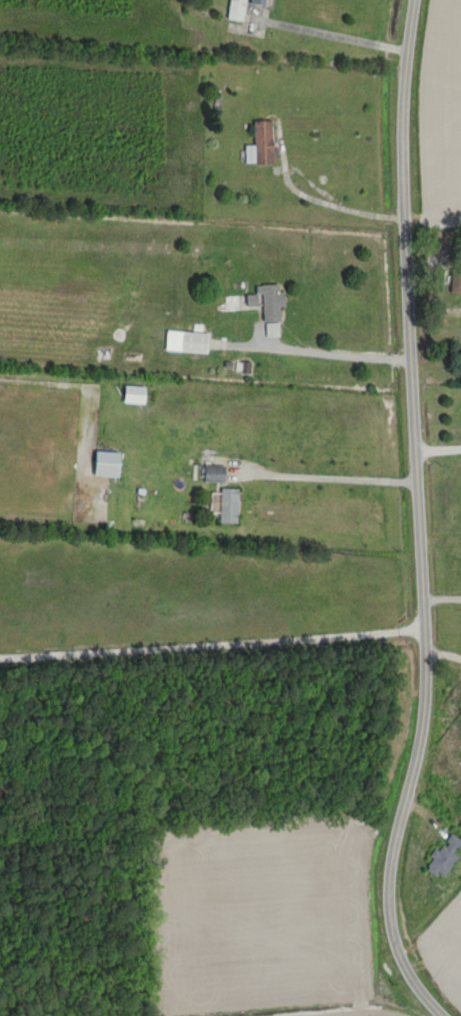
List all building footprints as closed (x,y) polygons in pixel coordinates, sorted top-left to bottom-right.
[(242,21),(244,0),(229,0),(227,20),(242,21)] [(271,121),(253,121),(253,146),(244,146),(244,164),(271,164),(271,121)] [(460,294),(460,270),(450,270),(450,294),(460,294)] [(262,294),(262,323),(281,323),(281,286),(256,286),(256,294),(262,294)] [(207,333),(181,333),(180,353),(206,353),(207,333)] [(93,478),(118,478),(119,453),(93,452),(93,478)] [(223,483),(223,466),(203,466),(203,483),(223,483)] [(237,524),(237,489),(219,489),(219,524),(237,524)] [(441,881),(460,852),(460,842),(449,834),(425,869),(441,881)]
